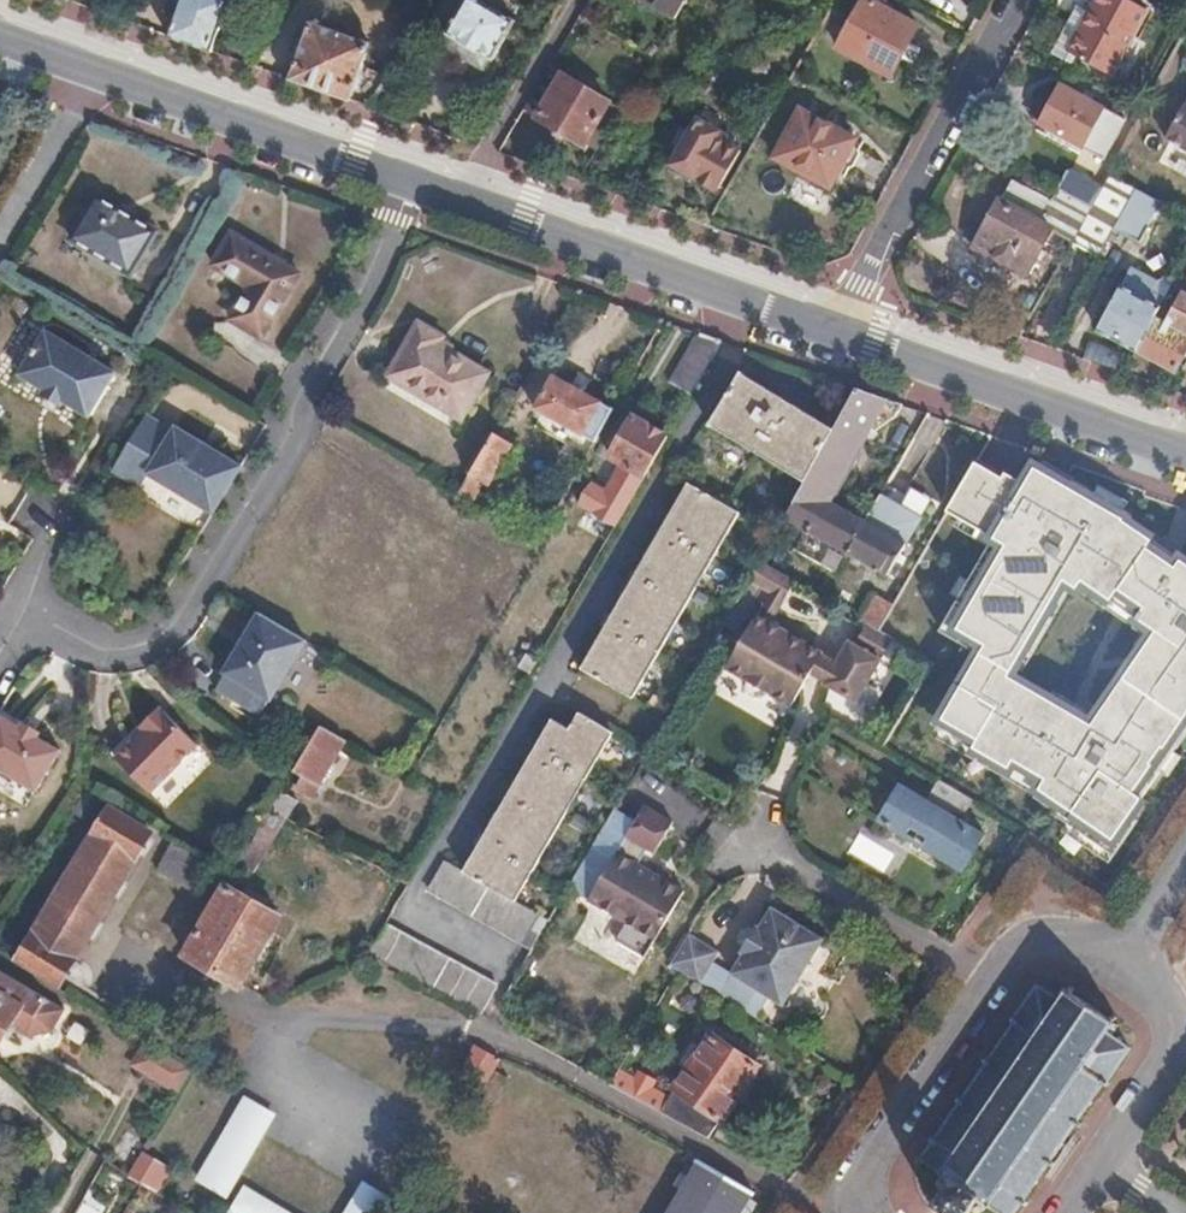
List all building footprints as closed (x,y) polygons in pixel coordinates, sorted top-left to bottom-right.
[(165,36),(208,51),(226,0),(178,0),(165,36)] [(446,34),(488,59),(490,60),(513,21),(478,0),(464,0),(444,33),(446,34)] [(513,21),(524,1),(522,0),(478,0),(513,21)] [(673,17),(682,0),(646,0),(673,17)] [(834,45),(885,74),(913,23),(870,0),(859,0),(834,45)] [(1068,52),(1109,73),(1144,9),(1128,0),(1097,0),(1068,52)] [(307,23),(287,79),(363,107),(382,75),(363,68),(360,75),(354,74),(364,43),(307,23)] [(488,59),(446,34),(440,45),(481,71),(488,59)] [(523,108),(582,144),(607,99),(548,65),(523,108)] [(1040,99),(1029,118),(1101,157),(1122,118),(1059,84),(1049,104),(1040,99)] [(1181,95),(1160,133),(1185,147),(1185,93),(1181,95)] [(607,99),(582,144),(594,150),(620,107),(607,99)] [(797,108),(771,156),(826,185),(852,136),(797,108)] [(694,119),(666,168),(686,181),(690,175),(713,188),(736,149),(712,136),(715,131),(694,119)] [(1089,204),(1099,186),(1063,167),(1053,185),(1068,193),(1089,204)] [(1089,204),(1072,237),(1098,250),(1110,229),(1134,186),(1107,171),(1099,186),(1089,204)] [(1025,273),(1051,226),(1036,218),(1047,196),(1013,178),(1002,198),(1000,196),(974,244),(1025,273)] [(1134,186),(1110,229),(1138,244),(1149,225),(1147,224),(1159,200),(1156,198),(1134,186)] [(1068,193),(1051,226),(1072,237),(1089,204),(1068,193)] [(97,196),(70,239),(128,276),(156,233),(97,196)] [(235,230),(217,257),(254,280),(232,314),(263,333),(302,272),(235,230)] [(1119,284),(1158,304),(1162,296),(1151,289),(1156,280),(1128,265),(1119,284)] [(1133,350),(1171,370),(1181,350),(1185,352),(1185,274),(1163,315),(1154,311),(1133,350)] [(1094,330),(1133,350),(1154,311),(1158,304),(1119,284),(1094,330)] [(390,375),(455,413),(483,366),(443,343),(446,337),(421,323),(390,375)] [(42,332),(11,382),(38,398),(36,403),(53,413),(56,408),(81,423),(112,374),(42,332)] [(668,394),(687,404),(723,341),(703,334),(668,394)] [(1091,344),(1087,359),(1117,369),(1122,354),(1091,344)] [(483,366),(455,413),(462,417),(489,370),(483,366)] [(554,375),(535,406),(594,439),(611,409),(601,403),(601,402),(554,375)] [(711,428),(803,480),(832,430),(741,376),(711,428)] [(832,430),(859,446),(869,429),(874,431),(883,425),(874,420),(878,412),(895,418),(897,418),(903,405),(856,388),(832,430)] [(609,456),(645,476),(668,437),(632,416),(609,456)] [(140,421),(107,476),(135,493),(143,479),(208,518),(236,471),(213,458),(210,463),(191,452),(195,447),(171,433),(168,438),(140,421)] [(781,517),(845,552),(869,511),(845,497),(839,506),(831,502),(837,493),(862,447),(859,446),(832,430),(803,480),(781,517)] [(494,432),(458,492),(474,500),(478,492),(487,476),(491,478),(511,443),(494,432)] [(959,509),(1012,533),(1042,480),(1019,465),(1017,471),(987,457),(959,509)] [(1051,465),(1042,480),(1012,533),(957,627),(989,646),(940,727),(1132,841),(1185,757),(1185,559),(1173,548),(1163,541),(1167,534),(1051,465)] [(646,557),(582,669),(633,698),(740,513),(688,484),(646,557)] [(839,506),(845,497),(837,493),(831,502),(839,506)] [(886,574),(887,572),(894,561),(920,517),(880,493),(869,511),(845,552),(886,574)] [(39,499),(14,511),(29,539),(53,526),(39,499)] [(760,588),(780,600),(791,581),(756,560),(745,579),(760,588)] [(894,561),(887,572),(894,575),(901,564),(894,561)] [(760,606),(753,616),(767,623),(780,600),(760,588),(753,601),(760,606)] [(862,623),(875,630),(880,622),(891,604),(877,597),(862,623)] [(306,641),(257,613),(222,672),(225,674),(215,690),(259,715),(264,705),(268,699),(272,701),(306,641)] [(767,623),(753,616),(723,668),(746,681),(745,692),(750,699),(756,700),(761,700),(767,694),(788,706),(809,669),(812,664),(807,660),(803,650),(806,647),(767,623)] [(848,637),(858,620),(853,617),(840,640),(856,649),(859,643),(848,637)] [(840,640),(828,659),(820,675),(818,678),(848,694),(882,634),(875,630),(862,623),(858,620),(848,637),(859,643),(856,649),(840,640)] [(812,664),(809,669),(820,675),(828,659),(806,647),(803,650),(807,660),(812,664)] [(428,889),(531,949),(548,920),(515,901),(575,798),(613,734),(562,704),(502,805),(463,871),(445,861),(428,889)] [(133,740),(116,757),(151,792),(198,746),(160,708),(141,726),(144,730),(133,740)] [(34,789),(59,747),(38,735),(41,730),(23,718),(19,723),(0,711),(0,768),(34,789)] [(321,725),(294,769),(303,775),(298,785),(312,793),(345,739),(321,725)] [(133,740),(144,730),(141,726),(130,736),(133,740)] [(973,797),(931,772),(918,794),(893,779),(872,814),(882,820),(880,823),(890,829),(892,826),(906,834),(910,827),(926,837),(921,845),(959,867),(981,833),(959,819),(973,797)] [(281,791),(272,807),(287,816),(297,799),(281,791)] [(613,809),(595,840),(568,887),(626,921),(615,939),(644,956),(688,881),(642,854),(647,847),(654,851),(671,823),(642,806),(633,821),(613,809)] [(111,808),(21,957),(60,980),(71,962),(150,831),(111,808)] [(860,829),(847,851),(883,872),(896,850),(860,829)] [(177,849),(189,856),(194,849),(181,841),(177,849)] [(194,849),(189,856),(180,872),(195,881),(196,879),(210,886),(222,865),(194,849)] [(229,886),(242,894),(246,887),(232,879),(229,886)] [(184,953),(239,986),(241,982),(278,916),(242,894),(229,886),(226,885),(184,953)] [(669,963),(678,968),(757,1016),(769,996),(785,1006),(824,943),(773,912),(762,932),(757,931),(742,956),(744,959),(733,977),(713,964),(718,956),(685,936),(669,963)] [(386,923),(368,954),(475,1011),(480,1014),(497,985),(433,949),(386,923)] [(9,1023),(29,1035),(50,1029),(62,1008),(0,970),(0,1038),(9,1023)] [(1038,982),(1014,1017),(1014,1016),(1011,1020),(1014,1023),(990,1059),(986,1057),(983,1061),(987,1063),(961,1101),(957,1098),(954,1102),(958,1105),(938,1135),(934,1133),(931,1137),(935,1139),(923,1156),(945,1171),(949,1173),(947,1174),(947,1175),(946,1175),(946,1176),(945,1178),(945,1179),(946,1180),(947,1181),(948,1182),(949,1182),(951,1182),(941,1196),(937,1201),(934,1199),(932,1202),(935,1204),(933,1207),(931,1210),(936,1212),(970,1212),(978,1201),(979,1203),(980,1203),(981,1204),(982,1205),(984,1204),(985,1204),(986,1202),(987,1201),(987,1200),(990,1202),(1007,1212),(1014,1212),(1023,1200),(1028,1202),(1030,1198),(1026,1196),(1047,1165),(1051,1168),(1054,1164),(1050,1161),(1058,1149),(1062,1152),(1071,1139),(1067,1136),(1076,1123),(1079,1126),(1082,1122),(1078,1119),(1103,1083),(1107,1086),(1110,1082),(1109,1081),(1133,1045),(1111,1030),(1107,1028),(1109,1024),(1113,1027),(1115,1024),(1112,1021),(1114,1018),(1111,1015),(1108,1019),(1070,993),(1073,990),(1069,988),(1067,991),(1063,989),(1061,992),(1065,994),(1063,998),(1059,996),(1038,982)] [(676,1090),(660,1113),(705,1137),(719,1117),(721,1117),(757,1066),(711,1032),(702,1045),(690,1046),(682,1057),(684,1064),(687,1069),(676,1085),(676,1090)] [(166,1052),(145,1040),(132,1063),(152,1075),(166,1052)] [(477,1047),(464,1072),(485,1085),(499,1059),(477,1047)] [(166,1052),(152,1075),(178,1091),(191,1068),(166,1052)] [(232,1197),(279,1110),(246,1092),(199,1179),(232,1197)] [(129,1173),(143,1182),(158,1191),(172,1169),(142,1151),(129,1173)] [(665,1212),(736,1212),(749,1190),(696,1158),(665,1212)] [(398,1196),(364,1177),(344,1212),(389,1212),(398,1196)] [(245,1187),(233,1212),(234,1212),(302,1212),(245,1187)] [(0,1195),(0,1212),(29,1212),(0,1195)] [(73,1212),(94,1212),(95,1212),(79,1203),(73,1212)] [(172,1212),(195,1212),(178,1203),(172,1212)]
